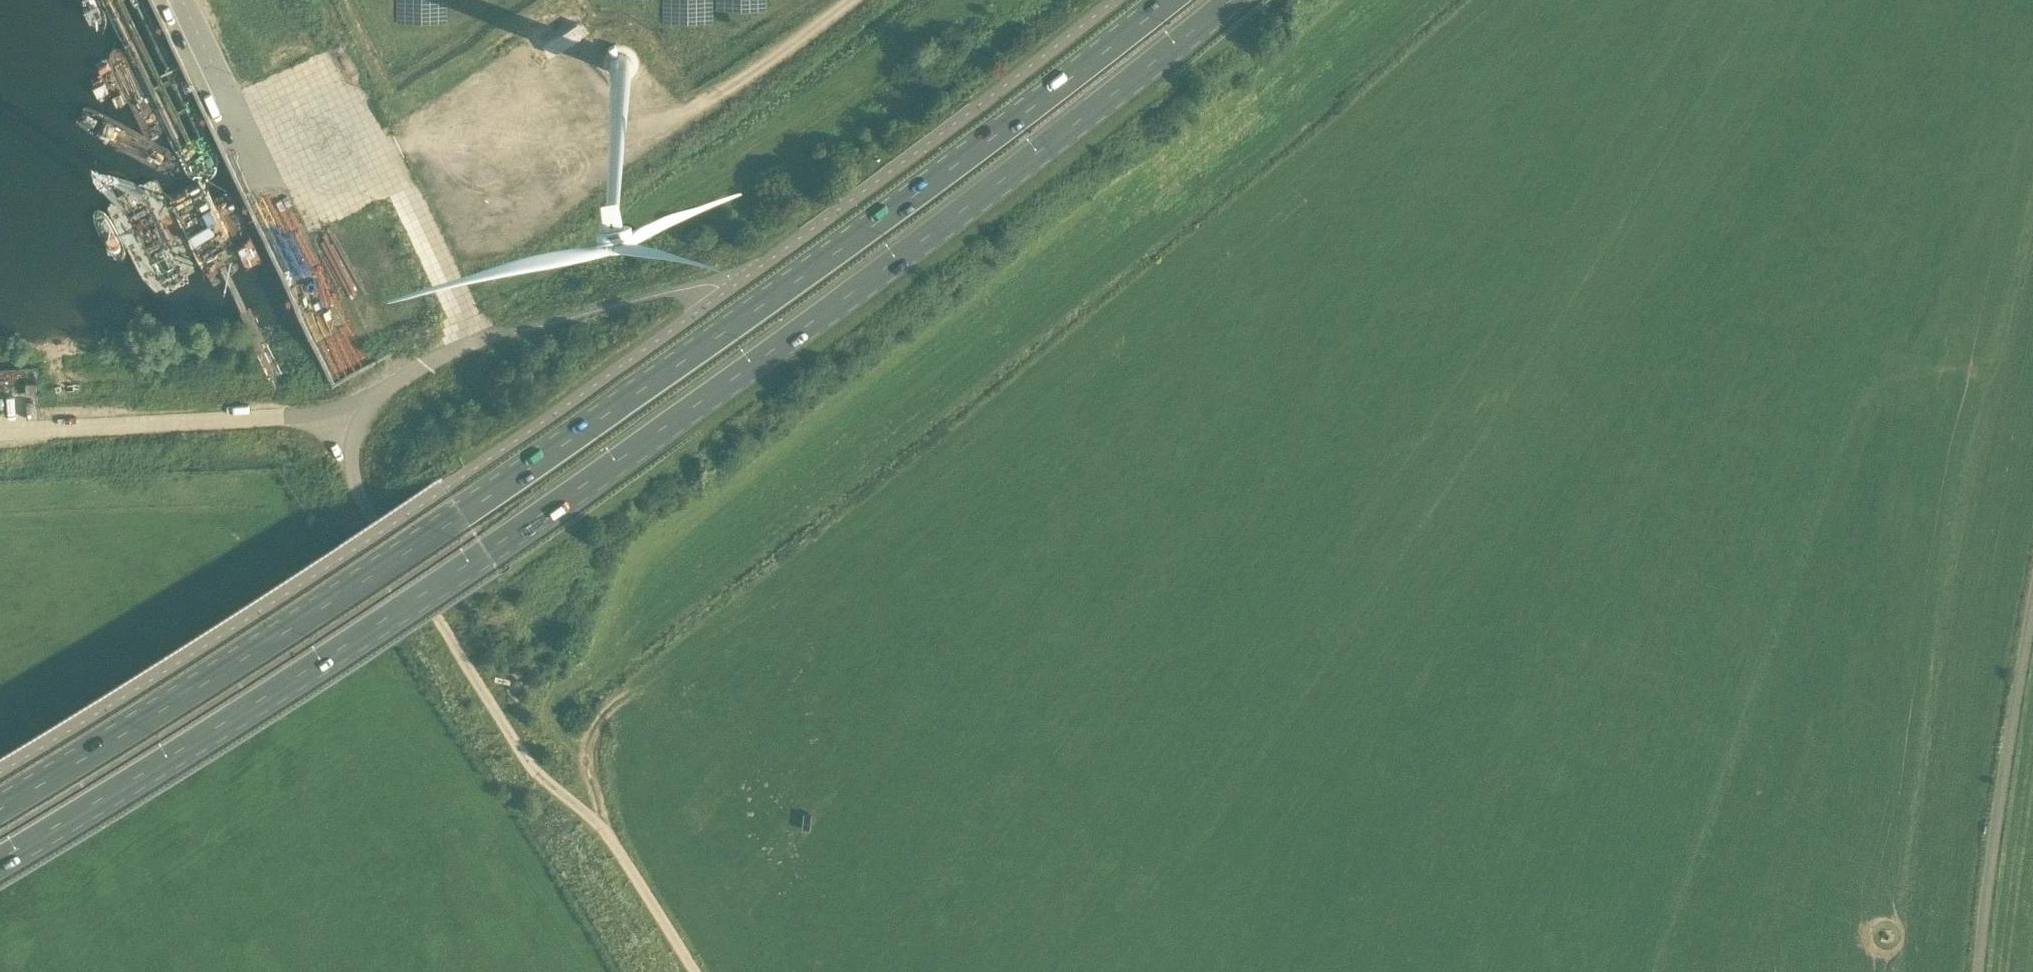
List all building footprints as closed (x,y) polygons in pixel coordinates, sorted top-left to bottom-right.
[(2,387),(2,396),(33,394),(32,365),(0,366),(0,387),(2,387)]
